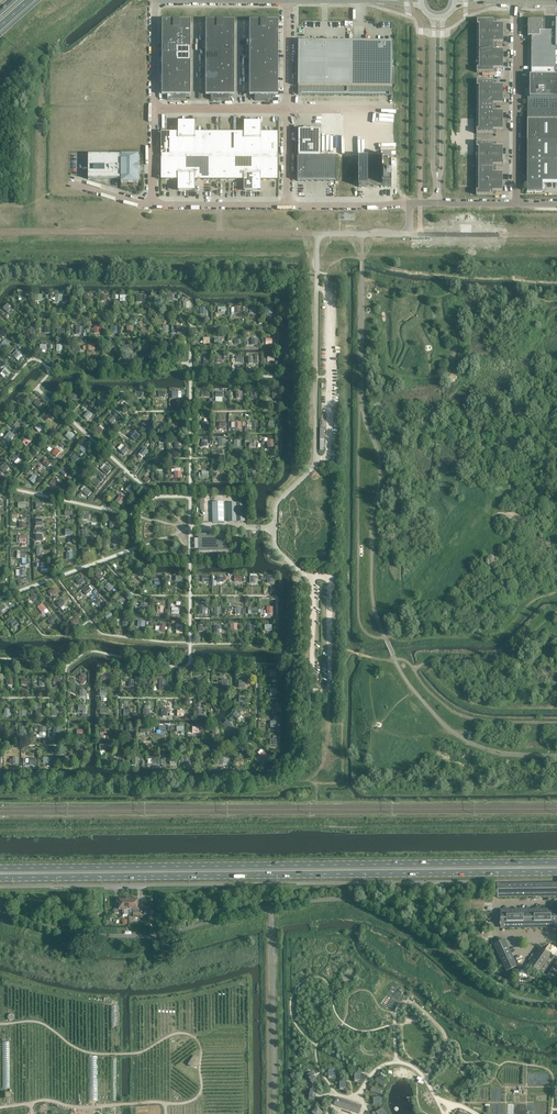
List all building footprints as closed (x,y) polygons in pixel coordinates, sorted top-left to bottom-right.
[(503,34),(503,24),(497,24),(497,20),(493,20),(493,21),(477,20),(477,34),(503,34)] [(555,76),(555,48),(555,31),(544,31),(544,20),(528,20),(528,36),(531,36),(531,76),(555,76)] [(503,43),(503,36),(503,34),(477,34),(477,47),(493,47),(493,43),(503,43)] [(325,87),(326,42),(321,42),(317,42),(308,42),(308,43),(305,43),(305,42),(299,42),(298,87),(325,87)] [(352,87),(352,42),(345,42),(345,44),(342,44),(342,42),(335,42),(335,43),(330,42),(326,42),(325,87),(352,87)] [(370,42),(366,42),(352,42),(352,87),(393,88),(393,43),(387,42),(387,44),(384,44),(384,42),(375,42),(375,43),(370,43),(370,42)] [(503,60),(503,51),(493,51),(493,47),(477,47),(477,60),(503,60)] [(503,69),(503,62),(503,60),(477,60),(477,73),(492,73),(496,73),(496,69),(503,69)] [(555,76),(531,76),(530,76),(530,98),(556,98),(556,76),(555,76)] [(503,95),(503,86),(496,86),(496,81),(492,81),(492,82),(477,82),(477,95),(503,95)] [(177,100),(177,88),(162,88),(162,95),(168,95),(168,100),(177,100)] [(191,95),(191,88),(177,88),(177,100),(186,100),(186,95),(191,95)] [(220,100),(220,88),(206,88),(206,95),(211,95),(211,100),(220,100)] [(235,96),(235,88),(220,88),(220,100),(229,100),(229,96),(235,96)] [(264,100),(264,88),(250,88),(250,96),(255,96),(255,100),(264,100)] [(278,96),(278,88),(264,88),(264,100),(273,100),(273,96),(278,96)] [(503,104),(503,97),(503,95),(477,95),(477,108),(493,108),(493,104),(503,104)] [(530,98),(528,98),(527,120),(556,120),(556,98),(530,98)] [(503,121),(503,112),(493,112),(493,108),(477,108),(477,121),(503,121)] [(527,120),(527,140),(556,141),(556,120),(527,120)] [(503,130),(503,121),(477,121),(477,134),(492,134),(492,135),(496,135),(496,130),(503,130)] [(187,156),(187,123),(187,122),(178,122),(178,133),(170,133),(170,156),(187,156)] [(204,157),(204,133),(195,133),(195,122),(187,122),(187,123),(187,156),(204,157)] [(253,157),(253,123),(253,122),(244,122),(244,133),(236,133),(236,157),(253,157)] [(270,157),(270,133),(261,133),(261,122),(253,122),(253,123),(253,157),(270,157)] [(321,157),(321,130),(314,130),(314,131),(310,131),(310,130),(308,130),(308,131),(304,131),(304,130),(299,130),(298,130),(298,157),(321,157)] [(170,156),(170,133),(162,133),(162,156),(170,156)] [(212,157),(212,133),(204,133),(204,157),(212,157)] [(220,157),(220,133),(212,133),(212,157),(220,157)] [(228,157),(228,133),(220,133),(220,157),(228,157)] [(236,157),(236,133),(228,133),(228,157),(236,157)] [(278,157),(278,133),(270,133),(270,157),(278,157)] [(527,140),(527,161),(556,161),(556,141),(527,140)] [(503,156),(503,147),(496,147),(496,143),(492,143),(477,143),(476,156),(503,156)] [(139,172),(139,166),(139,156),(139,155),(138,155),(122,155),(89,155),(88,179),(121,179),(121,182),(121,183),(122,183),(138,183),(139,183),(139,182),(139,172)] [(170,180),(170,156),(162,156),(162,180),(170,180)] [(187,191),(187,156),(170,156),(170,180),(178,180),(178,191),(187,191)] [(204,180),(204,157),(187,156),(187,191),(195,191),(195,180),(204,180)] [(503,165),(503,158),(503,156),(476,156),(476,169),(492,169),(492,165),(503,165)] [(212,180),(212,157),(204,157),(204,180),(212,180)] [(220,180),(220,157),(212,157),(212,180),(220,180)] [(228,180),(228,157),(220,157),(220,180),(228,180)] [(236,180),(236,157),(228,157),(228,180),(236,180)] [(253,191),(253,157),(236,157),(236,180),(244,180),(244,191),(253,191)] [(269,180),(270,157),(253,157),(253,191),(261,191),(261,180),(269,180)] [(277,180),(278,157),(270,157),(269,180),(277,180)] [(321,157),(298,157),(298,181),(336,181),(336,157),(321,157)] [(392,157),(359,157),(359,187),(392,187),(392,157)] [(527,161),(527,192),(542,192),(542,182),(556,182),(556,161),(527,161)] [(503,182),(503,173),(492,173),(492,169),(476,169),(476,182),(503,182)] [(503,192),(503,185),(503,182),(476,182),(476,195),(492,195),(492,196),(496,196),(496,192),(503,192)] [(8,302),(3,308),(8,313),(12,309),(9,307),(11,305),(8,302)] [(6,348),(11,344),(6,339),(1,343),(6,348)] [(87,344),(87,353),(96,353),(96,345),(87,344)] [(13,354),(18,360),(24,355),(18,349),(13,354)] [(249,356),(254,356),(254,363),(258,363),(258,353),(249,353),(249,356)] [(215,357),(216,364),(228,364),(228,356),(215,357)] [(5,378),(11,372),(6,367),(0,373),(5,378)] [(73,393),(68,398),(72,402),(77,397),(73,393)] [(94,404),(98,407),(103,400),(100,397),(94,404)] [(41,403),(36,398),(32,402),(37,407),(41,403)] [(88,420),(93,414),(89,410),(84,416),(88,420)] [(108,416),(113,422),(118,416),(113,411),(108,416)] [(21,422),(18,420),(12,427),(15,429),(21,422)] [(150,425),(145,421),(140,425),(145,430),(150,425)] [(100,424),(95,431),(100,435),(105,427),(100,424)] [(11,430),(3,438),(8,443),(16,435),(11,430)] [(74,435),(69,430),(65,435),(70,439),(74,435)] [(136,440),(141,435),(135,430),(130,435),(136,440)] [(28,437),(23,441),(27,446),(32,442),(28,437)] [(225,439),(217,439),(217,448),(225,448),(225,439)] [(79,448),(85,453),(89,448),(84,444),(79,448)] [(127,451),(124,446),(119,450),(123,454),(127,451)] [(58,447),(52,453),(56,457),(62,451),(58,447)] [(145,447),(137,455),(142,459),(149,451),(145,447)] [(12,453),(7,458),(13,464),(17,459),(12,453)] [(75,454),(69,460),(73,463),(78,457),(75,454)] [(50,461),(45,458),(41,464),(47,467),(50,461)] [(0,469),(5,473),(10,467),(5,463),(0,469)] [(106,465),(101,471),(104,474),(110,469),(106,465)] [(60,471),(65,475),(69,471),(64,467),(60,471)] [(29,481),(32,485),(39,479),(35,476),(29,481)] [(92,482),(97,486),(102,481),(97,476),(92,482)] [(52,479),(48,483),(54,487),(57,483),(52,479)] [(126,489),(132,495),(137,489),(131,483),(126,489)] [(88,487),(82,493),(87,497),(92,491),(88,487)] [(118,494),(113,499),(119,504),(124,498),(118,494)] [(213,522),(225,522),(224,501),(213,502),(213,522)] [(245,521),(245,503),(228,503),(228,522),(245,521)] [(228,544),(228,541),(225,541),(225,536),(207,537),(207,534),(198,534),(199,551),(227,551),(227,547),(226,547),(226,544),(228,544)] [(130,560),(125,556),(121,560),(126,565),(130,560)] [(81,576),(76,580),(79,585),(85,582),(81,576)] [(105,585),(109,592),(114,589),(110,582),(105,585)] [(49,588),(45,592),(50,598),(54,594),(49,588)] [(30,604),(39,600),(36,594),(28,598),(30,604)] [(121,604),(126,600),(121,594),(116,598),(121,604)] [(96,597),(91,603),(96,607),(100,602),(96,597)] [(64,598),(58,602),(64,612),(70,608),(64,598)] [(137,602),(137,610),(145,610),(145,602),(137,602)] [(38,604),(35,608),(40,613),(43,609),(38,604)] [(0,609),(4,614),(8,610),(4,605),(0,609)] [(108,619),(114,616),(110,610),(104,614),(108,619)] [(53,616),(48,620),(52,626),(58,622),(53,616)] [(69,621),(74,627),(79,623),(74,617),(69,621)] [(122,617),(120,624),(127,625),(129,619),(122,617)] [(17,624),(12,620),(8,623),(13,628),(17,624)] [(86,679),(87,677),(84,673),(77,679),(83,685),(87,681),(86,679)] [(236,680),(236,688),(246,688),(246,680),(236,680)] [(236,712),(232,717),(237,722),(241,717),(236,712)] [(223,725),(228,730),(233,725),(229,720),(223,725)] [(37,758),(24,757),(23,767),(37,768),(37,758)] [(497,883),(497,897),(556,897),(556,882),(497,883)] [(556,927),(556,910),(501,910),(501,928),(556,927)] [(517,966),(504,939),(501,940),(500,937),(492,941),(494,944),(506,971),(517,966)] [(538,971),(550,954),(540,948),(529,965),(538,971)] [(556,976),(556,961),(546,977),(553,982),(556,976)] [(190,1065),(197,1067),(199,1056),(192,1055),(190,1065)] [(105,1082),(105,1057),(96,1057),(96,1098),(102,1098),(102,1097),(104,1097),(104,1082),(105,1082)] [(318,1081),(316,1078),(312,1072),(306,1075),(312,1085),(318,1081)] [(378,1077),(377,1077),(375,1081),(383,1087),(384,1087),(386,1084),(386,1083),(378,1077)] [(381,1094),(382,1090),(372,1086),(372,1087),(370,1091),(381,1094)] [(315,1097),(316,1090),(310,1089),(308,1100),(314,1101),(315,1097)] [(362,1106),(358,1105),(356,1104),(339,1098),(338,1101),(337,1101),(337,1102),(338,1103),(337,1106),(353,1111),(355,1112),(359,1113),(362,1106)]
